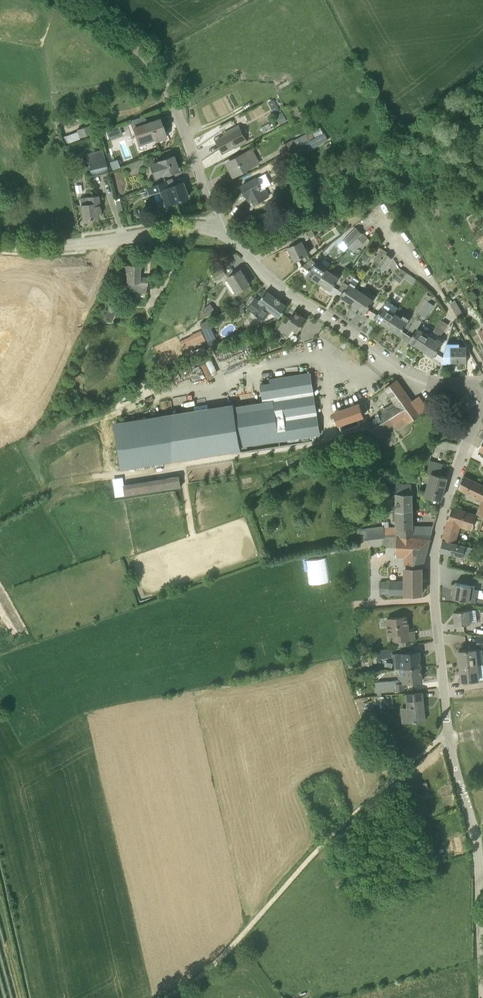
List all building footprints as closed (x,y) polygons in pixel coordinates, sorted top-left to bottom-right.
[(274,100),(269,102),(275,113),(280,110),(274,100)] [(283,112),(277,115),(282,124),(287,121),(283,112)] [(149,122),(148,119),(142,117),(133,120),(136,128),(144,125),(149,139),(154,137),(156,141),(166,137),(160,118),(149,122)] [(80,138),(93,133),(90,125),(77,130),(80,138)] [(236,148),(247,142),(239,125),(227,131),(228,134),(217,139),(223,151),(234,146),(236,148)] [(316,137),(323,133),(320,127),(313,131),(316,137)] [(286,154),(295,150),(315,139),(312,133),(307,135),(307,134),(294,141),(294,140),(282,146),(286,154)] [(315,139),(295,150),(298,156),(328,140),(325,133),(315,139)] [(236,175),(252,166),(260,162),(253,148),(229,161),(236,175)] [(91,175),(108,171),(103,149),(85,153),(91,175)] [(155,179),(163,176),(163,175),(178,169),(173,155),(158,161),(150,164),(155,179)] [(133,168),(148,163),(146,158),(129,164),(130,168),(133,167),(133,168)] [(109,162),(112,170),(120,167),(117,159),(109,162)] [(261,188),(259,186),(260,186),(256,178),(242,186),(249,199),(252,197),(255,203),(269,195),(265,186),(261,188)] [(170,186),(167,181),(147,188),(150,195),(160,191),(165,205),(188,197),(182,182),(170,186)] [(83,220),(98,218),(96,209),(100,209),(98,195),(79,198),(83,220)] [(354,242),(364,233),(367,229),(361,224),(349,236),(354,242)] [(288,247),(298,269),(302,266),(298,258),(308,254),(303,242),(310,239),(307,232),(287,241),(289,247),(288,247)] [(359,247),(368,237),(364,233),(354,242),(359,247)] [(374,260),(380,264),(387,254),(388,253),(382,249),(374,260)] [(361,258),(366,261),(372,254),(367,250),(361,258)] [(387,254),(380,264),(379,266),(385,270),(393,258),(387,254)] [(309,271),(302,266),(298,269),(319,283),(327,269),(315,262),(309,271)] [(146,292),(147,285),(147,277),(139,277),(140,265),(127,265),(126,291),(146,292)] [(216,280),(226,274),(222,268),(212,274),(216,280)] [(238,292),(250,284),(241,269),(228,277),(238,292)] [(336,294),(339,290),(334,286),(339,277),(327,269),(319,283),(336,294)] [(400,283),(406,273),(407,273),(401,269),(395,279),(400,283)] [(415,285),(417,281),(418,280),(412,276),(409,281),(415,285)] [(336,294),(353,305),(362,292),(350,284),(344,293),(339,290),(336,294)] [(276,298),(276,297),(267,291),(259,301),(255,298),(248,308),(253,311),(252,312),(263,320),(271,310),(280,317),(288,307),(281,301),(277,298),(276,298)] [(362,292),(353,305),(370,316),(373,312),(368,309),(374,299),(362,292)] [(458,318),(464,315),(456,300),(450,304),(458,318)] [(424,307),(430,311),(434,305),(427,301),(424,307)] [(110,323),(114,314),(111,313),(114,306),(109,303),(102,319),(107,322),(110,323)] [(203,310),(208,315),(215,310),(210,304),(203,310)] [(384,306),(378,315),(373,312),(370,316),(387,327),(396,314),(384,306)] [(307,319),(294,311),(290,318),(286,316),(279,327),(290,334),(293,329),(298,332),(307,319)] [(408,322),(396,314),(387,327),(404,338),(407,334),(402,331),(408,322)] [(441,336),(448,324),(440,319),(433,331),(441,336)] [(418,328),(412,337),(407,334),(404,338),(421,349),(430,336),(418,328)] [(219,345),(213,331),(205,335),(212,349),(219,345)] [(443,357),(436,353),(442,344),(430,336),(421,349),(441,362),(443,357)] [(451,348),(445,348),(443,357),(441,362),(467,362),(467,361),(471,361),(471,354),(466,354),(466,345),(451,346),(451,348)] [(203,363),(208,375),(217,372),(213,359),(203,363)] [(263,401),(263,402),(233,407),(239,447),(239,445),(280,439),(280,440),(320,435),(310,371),(269,377),(270,381),(260,383),(263,401)] [(382,430),(393,423),(406,416),(409,422),(428,409),(419,397),(412,402),(397,380),(386,387),(398,405),(369,423),(375,434),(382,430)] [(468,406),(472,403),(472,402),(469,398),(468,398),(464,401),(464,405),(468,406)] [(366,414),(362,401),(337,409),(343,428),(362,422),(360,416),(366,414)] [(239,447),(233,407),(114,425),(121,469),(240,450),(239,445),(239,447)] [(409,422),(406,416),(393,423),(397,429),(409,422)] [(441,500),(447,477),(440,475),(443,464),(430,460),(427,472),(430,473),(427,484),(424,495),(441,500)] [(180,485),(182,485),(182,484),(180,484),(179,476),(124,485),(125,496),(180,487),(180,485)] [(463,476),(459,488),(481,500),(477,513),(482,515),(482,486),(463,476)] [(393,512),(412,512),(412,484),(402,484),(396,484),(396,510),(393,509),(393,512)] [(447,523),(460,527),(461,526),(472,530),(476,516),(452,508),(448,520),(447,523)] [(383,524),(366,527),(368,539),(381,537),(384,536),(393,536),(393,537),(431,536),(434,526),(419,526),(413,526),(412,512),(393,512),(393,520),(396,520),(396,526),(389,526),(382,526),(383,524)] [(360,540),(368,539),(366,527),(359,528),(360,540)] [(446,529),(443,538),(457,542),(459,532),(446,529)] [(384,536),(381,537),(382,545),(385,545),(386,547),(396,546),(396,555),(407,555),(406,582),(389,582),(389,593),(422,593),(422,568),(425,557),(431,536),(393,537),(393,536),(384,536)] [(457,542),(443,538),(440,551),(452,554),(470,558),(473,546),(457,542)] [(472,601),(475,586),(472,586),(472,585),(456,583),(453,598),(469,601),(472,601)] [(456,625),(471,623),(478,622),(476,609),(455,611),(456,625)] [(406,640),(405,632),(409,632),(407,616),(387,619),(389,634),(394,634),(395,641),(406,640)] [(378,659),(393,656),(391,647),(376,651),(378,659)] [(460,666),(477,664),(476,649),(459,651),(460,666)] [(403,654),(396,655),(397,669),(399,668),(404,668),(420,666),(419,652),(403,653),(403,654)] [(477,664),(460,666),(462,681),(479,679),(477,664)] [(420,666),(404,668),(399,668),(399,675),(398,675),(398,680),(375,682),(376,696),(381,695),(381,692),(404,690),(403,683),(422,681),(420,666)] [(402,723),(409,722),(417,722),(417,721),(426,720),(423,692),(406,694),(407,707),(401,708),(402,723)] [(372,698),(373,702),(373,705),(378,705),(378,713),(385,713),(384,705),(386,705),(386,703),(389,704),(389,697),(384,697),(384,696),(378,696),(372,698)] [(372,701),(367,702),(370,715),(375,714),(372,701)] [(382,754),(375,756),(377,762),(384,760),(382,754)]
